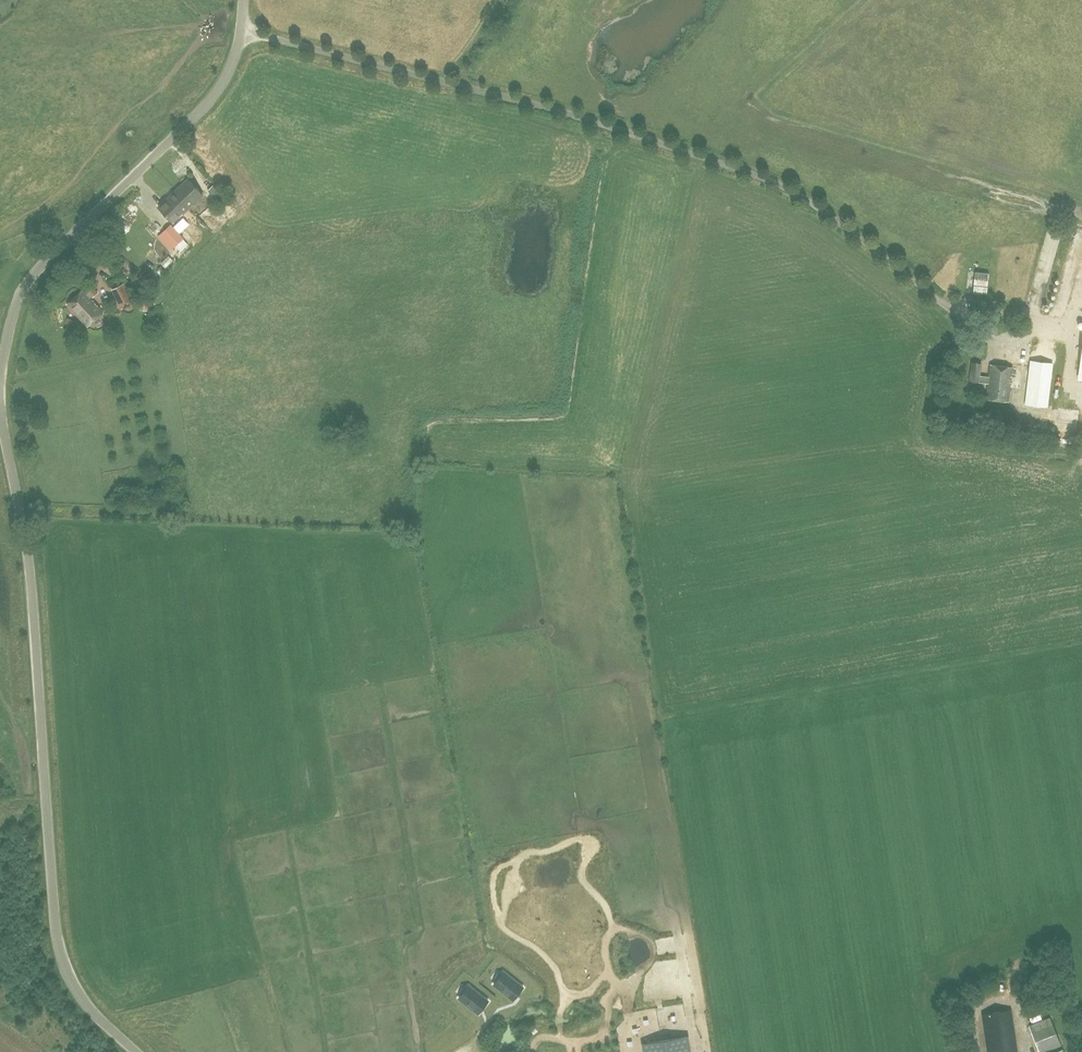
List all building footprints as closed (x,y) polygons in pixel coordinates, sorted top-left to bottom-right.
[(182,200),(187,205),(200,193),(202,195),(203,195),(188,179),(177,189),(181,193),(179,194),(184,199),(182,200)] [(224,197),(219,191),(213,184),(207,190),(214,197),(219,203),(221,201),(225,206),(230,202),(225,196),(224,197)] [(189,207),(187,205),(182,200),(184,199),(179,194),(181,193),(177,189),(168,198),(174,204),(164,213),(173,222),(189,207)] [(173,228),(170,225),(162,232),(170,240),(166,243),(171,248),(185,235),(176,226),(173,228)] [(122,308),(134,302),(124,283),(112,289),(122,308)] [(92,296),(97,292),(91,285),(87,290),(88,291),(86,293),(83,289),(67,304),(87,326),(103,311),(93,300),(92,300),(89,297),(92,295),(92,296)] [(141,304),(146,305),(149,295),(144,293),(141,304)] [(1030,360),(1025,403),(1047,406),(1052,363),(1030,360)] [(988,376),(980,375),(981,363),(971,362),(969,381),(988,383),(986,399),(1008,402),(1013,367),(990,364),(988,376)] [(501,973),(494,984),(512,996),(520,985),(501,973)] [(467,990),(459,1003),(479,1016),(488,1003),(467,990)] [(1010,1009),(983,1014),(988,1051),(1017,1051),(1010,1009)] [(1061,1045),(1050,1017),(1029,1026),(1039,1051),(1043,1051),(1061,1045)] [(642,1044),(644,1051),(690,1051),(687,1036),(642,1044)]
